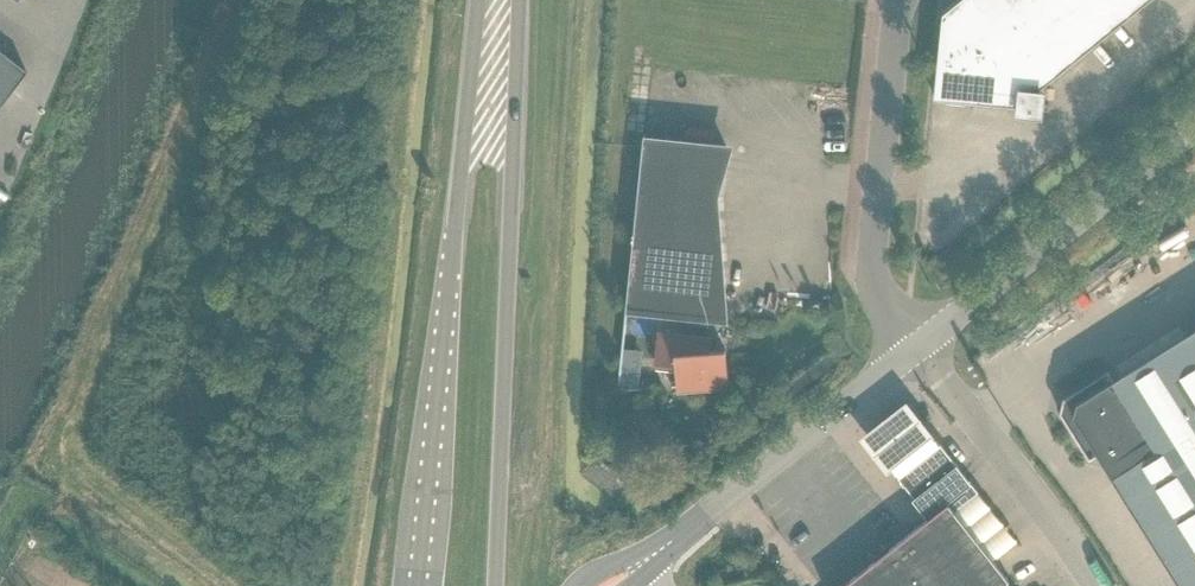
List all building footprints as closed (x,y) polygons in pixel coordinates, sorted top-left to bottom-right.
[(1148,0),(958,0),(943,12),(935,96),(1017,105),(1016,113),(1044,116),(1046,89),(1042,88),(1040,87),(1062,70),(1148,0)] [(25,73),(0,53),(0,105),(25,73)] [(644,133),(626,306),(689,312),(687,332),(658,330),(655,362),(676,365),(677,386),(734,382),(734,380),(728,381),(726,350),(711,351),(712,335),(707,335),(709,315),(723,316),(714,195),(727,148),(645,140),(646,133),(644,133)] [(1060,412),(1089,459),(1099,453),(1182,585),(1194,585),(1194,328),(1114,379),(1109,369),(1063,398),(1064,399),(1061,412),(1060,412)] [(620,370),(618,390),(638,389),(639,371),(638,371),(640,351),(624,349),(622,370),(620,370)] [(907,405),(860,442),(888,478),(935,441),(907,405)] [(930,518),(948,503),(973,484),(941,444),(898,477),(930,518)] [(1008,580),(948,503),(930,518),(844,585),(1000,585),(1008,580)]
